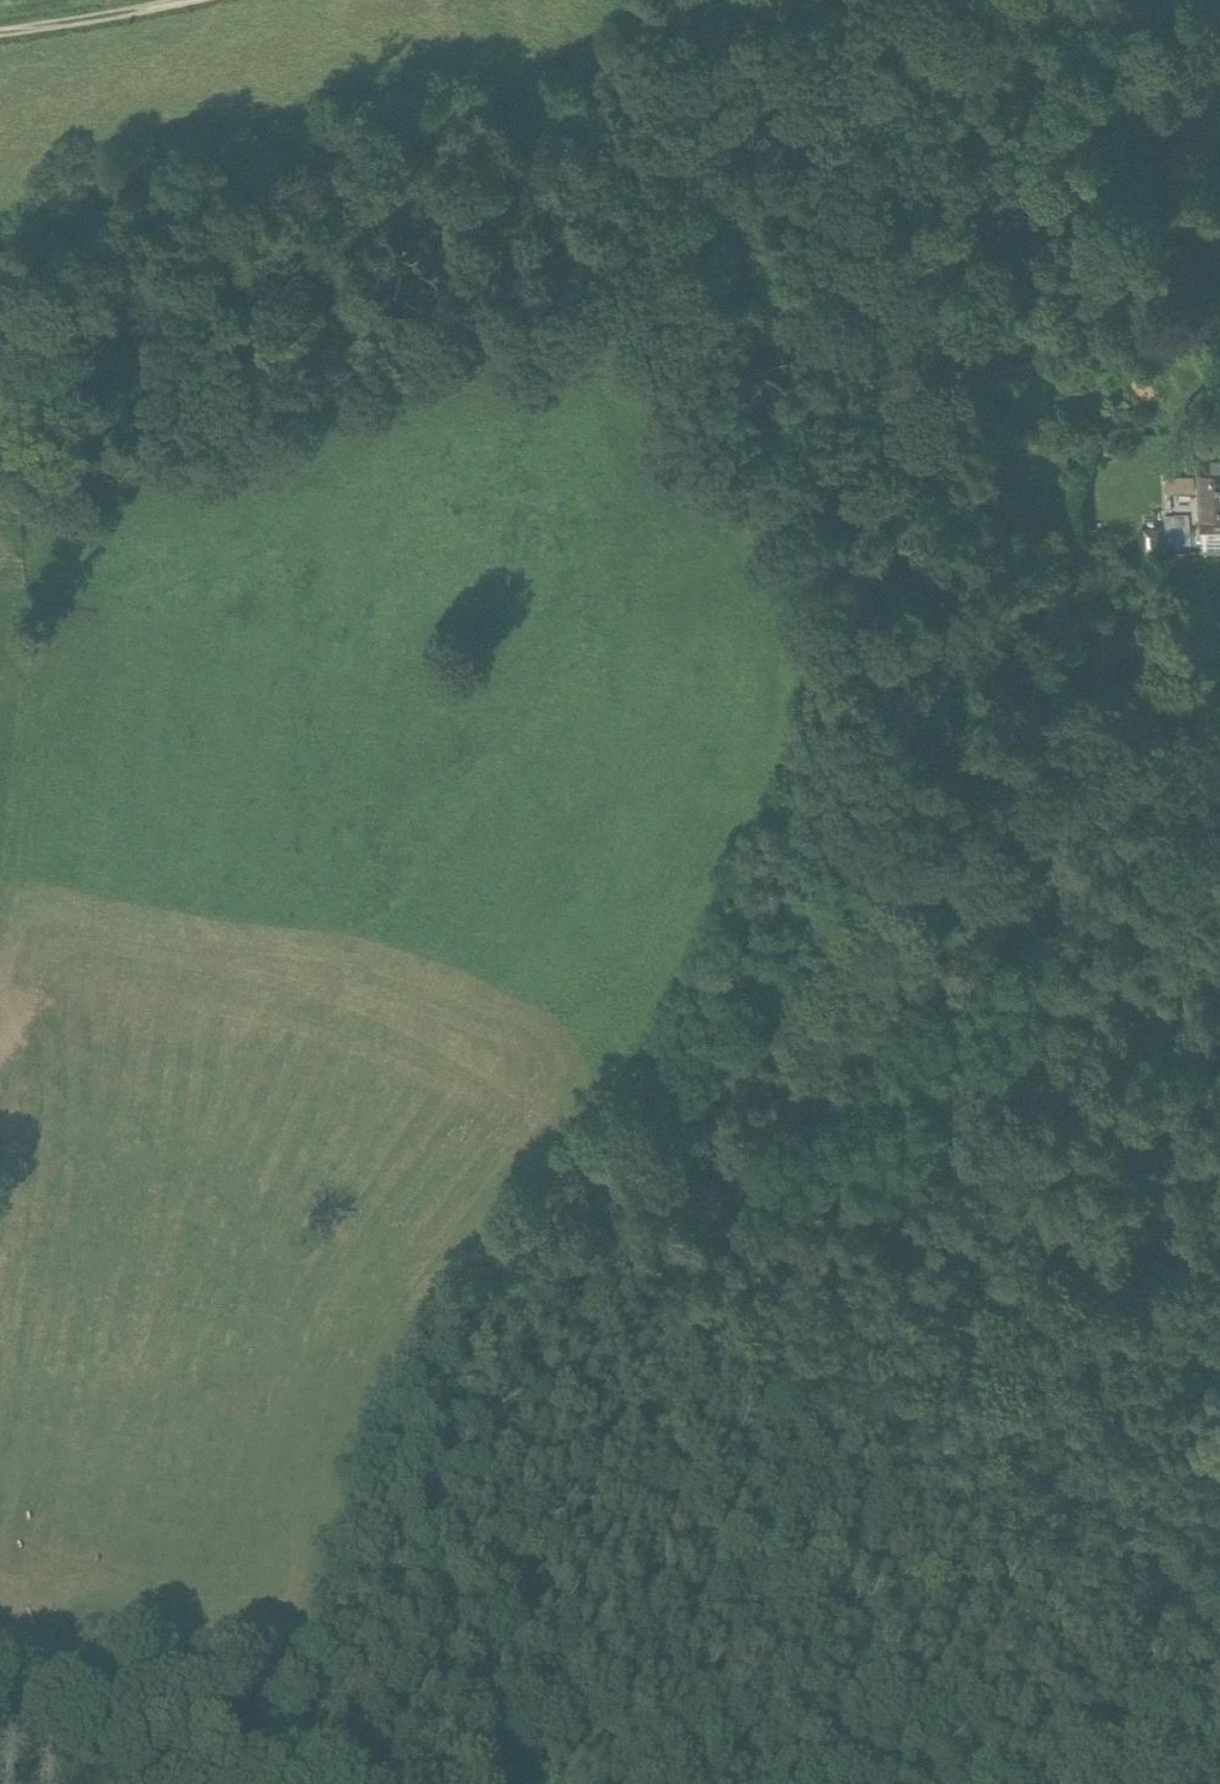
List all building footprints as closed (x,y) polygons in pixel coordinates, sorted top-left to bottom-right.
[(1219,535),(1219,449),(1196,451),(1201,537),(1219,535)]
